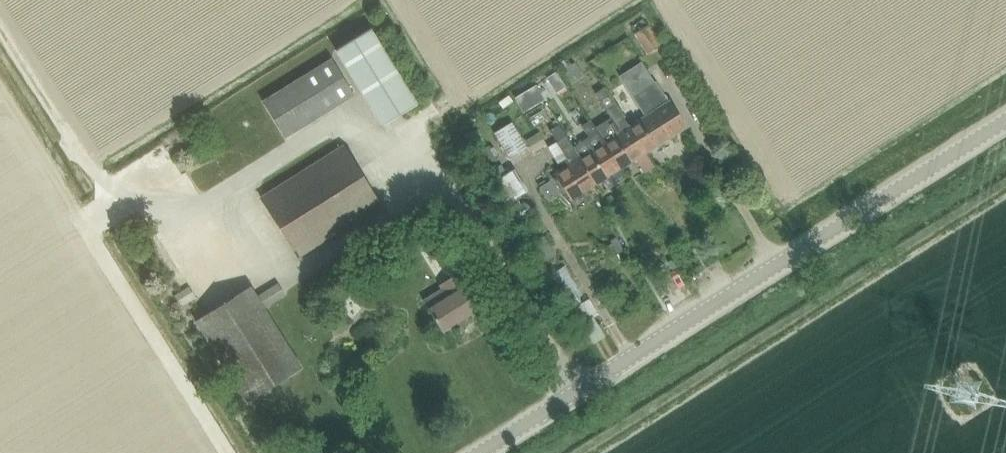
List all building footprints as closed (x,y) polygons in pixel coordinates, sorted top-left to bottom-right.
[(646,28),(634,35),(648,58),(660,50),(646,28)] [(371,32),(337,53),(383,129),(418,107),(371,32)] [(261,101),(284,138),(352,95),(351,94),(337,71),(330,59),(261,101)] [(684,128),(655,83),(641,62),(619,77),(645,117),(628,127),(628,128),(644,153),(684,128)] [(628,128),(628,127),(603,88),(594,94),(610,118),(595,128),(620,169),(644,153),(628,128)] [(620,169),(595,128),(594,128),(590,121),(581,127),(588,138),(572,148),(595,184),(620,169)] [(505,156),(524,144),(512,123),(492,135),(505,156)] [(572,148),(565,136),(558,125),(549,131),(558,145),(549,150),(562,170),(554,174),(570,200),(595,184),(572,148)] [(297,258),(379,207),(342,148),(261,199),(297,258)] [(490,176),(505,199),(524,187),(509,164),(490,176)] [(542,194),(547,203),(562,193),(557,184),(542,194)] [(423,303),(442,332),(478,308),(464,288),(455,276),(448,281),(450,285),(423,303)] [(256,296),(262,306),(264,309),(284,295),(276,283),(256,296)] [(194,321),(240,397),(244,403),(299,370),(249,288),(194,321)] [(563,328),(567,325),(563,319),(558,322),(563,328)]
